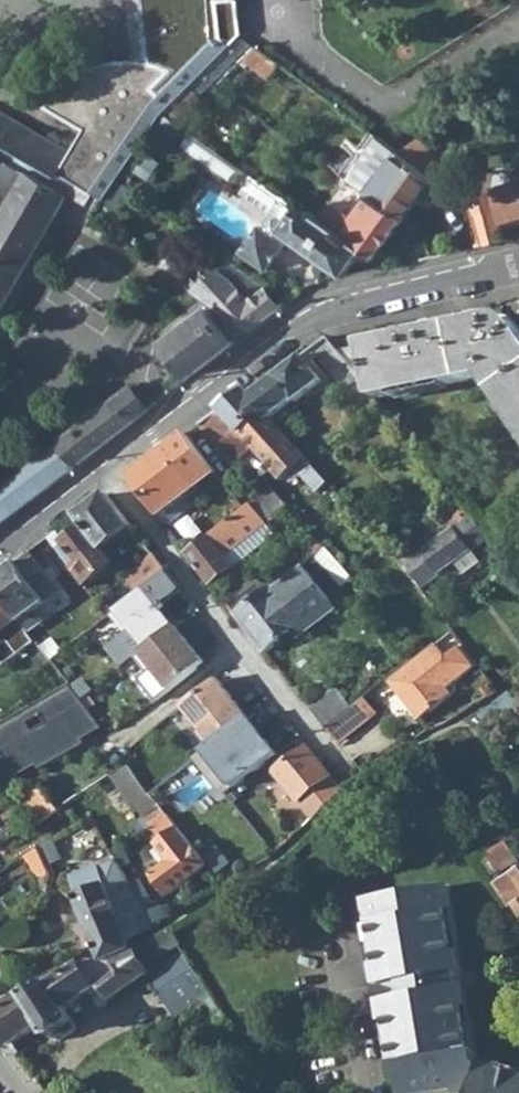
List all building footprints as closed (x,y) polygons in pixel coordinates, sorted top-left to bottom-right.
[(47,182),(52,172),(59,176),(60,173),(105,199),(114,185),(119,178),(151,131),(162,114),(242,35),(237,0),(144,0),(152,66),(148,65),(145,65),(142,64),(138,64),(134,64),(131,64),(128,64),(124,64),(120,65),(117,65),(114,66),(110,66),(106,67),(103,69),(100,70),(97,71),(93,72),(90,73),(87,75),(84,77),(81,78),(78,80),(75,82),(72,84),(69,86),(66,89),(64,91),(61,93),(59,96),(56,98),(54,101),(52,104),(50,107),(48,110),(86,133),(71,152),(0,110),(0,154),(47,182)] [(138,64),(142,64),(145,65),(148,65),(152,66),(144,0),(130,0),(138,64)] [(162,114),(179,126),(184,121),(178,116),(252,43),(242,35),(162,114)] [(248,55),(269,70),(276,61),(256,47),(248,55)] [(151,131),(170,144),(182,128),(179,126),(162,114),(151,131)] [(253,175),(182,128),(170,144),(242,190),(253,175)] [(351,179),(407,217),(422,195),(429,196),(437,186),(433,177),(425,172),(397,150),(371,131),(342,173),(351,179)] [(397,150),(425,172),(436,157),(417,138),(397,150)] [(68,195),(47,182),(0,154),(0,312),(68,195)] [(348,273),(366,248),(323,218),(314,211),(311,213),(253,175),(242,190),(273,210),(267,218),(267,226),(260,228),(244,251),(270,269),(289,243),(285,240),(290,232),(348,273)] [(351,179),(323,218),(366,248),(377,256),(407,217),(351,179)] [(497,187),(507,223),(518,220),(518,181),(497,187)] [(490,189),(496,208),(500,224),(507,223),(497,187),(490,189)] [(504,239),(500,224),(496,208),(473,214),(480,245),(504,239)] [(157,265),(162,268),(172,254),(161,247),(152,262),(157,265)] [(219,308),(252,329),(281,307),(266,287),(244,270),(232,279),(231,277),(219,270),(213,270),(201,284),(196,279),(189,287),(219,308)] [(163,341),(190,376),(252,329),(219,308),(213,314),(208,307),(163,341)] [(369,390),(481,371),(518,424),(518,325),(516,322),(511,319),(505,318),(500,318),(493,320),(334,346),(369,390)] [(352,391),(370,412),(380,403),(369,390),(334,346),(327,337),(312,349),(349,392),(352,391)] [(264,412),(270,419),(293,402),(295,402),(322,381),(303,356),(273,379),(274,380),(252,395),(244,387),(218,407),(240,433),(264,412)] [(133,386),(58,442),(75,464),(149,407),(133,386)] [(303,474),(320,491),(328,483),(270,419),(264,412),(240,433),(218,407),(198,423),(234,464),(253,449),(281,480),(291,473),(297,478),(303,474)] [(128,476),(160,516),(176,505),(217,472),(185,432),(128,476)] [(75,464),(58,442),(0,486),(0,521),(75,464)] [(343,500),(328,483),(320,491),(335,507),(343,500)] [(278,488),(260,500),(273,520),(291,508),(278,488)] [(86,526),(104,549),(114,541),(133,526),(106,493),(77,515),(86,526)] [(211,582),(233,567),(224,556),(234,548),(267,523),(256,511),(262,505),(256,500),(246,508),(237,516),(189,553),(211,582)] [(233,510),(237,516),(246,508),(241,503),(233,510)] [(182,513),(176,505),(160,516),(167,525),(182,513)] [(464,508),(448,521),(454,528),(469,518),(470,516),(464,508)] [(469,518),(454,528),(428,548),(421,553),(403,566),(420,588),(455,563),(472,551),(490,537),(478,521),(477,520),(477,519),(476,519),(476,518),(475,517),(474,517),(473,517),(473,516),(472,516),(471,516),(470,516),(469,518)] [(448,521),(422,541),(428,548),(454,528),(448,521)] [(104,549),(86,526),(57,549),(87,587),(116,565),(104,549)] [(137,532),(133,526),(114,541),(118,547),(137,532)] [(303,541),(315,556),(326,547),(313,532),(303,541)] [(421,553),(428,548),(422,541),(397,559),(403,566),(421,553)] [(315,556),(341,586),(353,575),(347,569),(326,547),(315,556)] [(240,555),(234,548),(224,556),(233,567),(239,561),(240,555)] [(463,574),(480,562),(472,551),(455,563),(463,574)] [(29,633),(41,623),(33,612),(59,592),(29,552),(0,574),(0,594),(20,620),(29,633)] [(155,554),(125,576),(130,584),(138,594),(156,579),(168,571),(156,555),(155,554)] [(237,614),(268,654),(312,619),(317,625),(338,608),(303,565),(266,592),(237,614)] [(182,589),(168,572),(156,579),(138,594),(112,614),(127,633),(132,629),(147,648),(176,625),(161,606),(182,589)] [(225,599),(237,614),(266,592),(255,576),(225,599)] [(101,606),(109,616),(112,614),(138,594),(130,584),(101,606)] [(0,594),(0,645),(8,640),(18,654),(35,641),(29,633),(20,620),(0,594)] [(149,673),(154,669),(170,690),(205,662),(176,625),(147,648),(136,657),(149,673)] [(69,631),(44,652),(51,661),(76,641),(69,631)] [(388,680),(416,718),(421,719),(451,694),(446,688),(476,665),(461,644),(445,656),(435,643),(413,660),(388,680)] [(218,679),(184,707),(200,728),(195,732),(208,748),(248,716),(218,679)] [(73,690),(81,701),(92,692),(84,682),(73,690)] [(16,776),(37,764),(40,768),(66,752),(64,748),(101,727),(81,701),(73,690),(69,684),(56,691),(0,724),(0,749),(16,776)] [(310,707),(326,728),(353,708),(336,686),(310,707)] [(478,715),(490,728),(518,704),(518,703),(508,690),(478,715)] [(366,698),(353,708),(364,722),(377,712),(366,698)] [(326,728),(338,743),(364,722),(353,708),(326,728)] [(259,730),(248,716),(208,748),(196,757),(225,795),(278,754),(266,739),(263,742),(256,733),(259,730)] [(275,772),(311,818),(342,790),(307,747),(275,772)] [(28,807),(38,824),(60,810),(44,785),(1,811),(6,821),(28,807)] [(168,815),(160,805),(152,812),(149,806),(142,811),(151,826),(168,815)] [(152,875),(169,895),(207,865),(168,815),(151,826),(162,841),(157,845),(159,847),(151,851),(161,865),(152,875)] [(495,862),(501,871),(518,859),(508,842),(502,846),(484,857),(489,866),(495,862)] [(117,860),(120,864),(130,859),(121,846),(112,851),(117,860)] [(130,938),(155,925),(144,907),(135,891),(131,884),(127,877),(120,864),(117,860),(71,878),(78,896),(77,896),(100,951),(130,938)] [(510,876),(495,886),(509,906),(512,904),(518,915),(518,871),(510,876)] [(138,881),(131,884),(135,891),(144,907),(155,925),(163,920),(168,918),(160,903),(155,906),(143,884),(141,886),(138,881)] [(479,1066),(476,1049),(474,1050),(464,989),(460,990),(459,974),(462,973),(446,886),(370,899),(385,986),(403,982),(405,999),(387,1002),(402,1092),(433,1092),(456,1089),(470,1092),(518,1092),(518,1076),(479,1066)] [(75,1020),(65,1008),(101,983),(114,999),(149,973),(144,966),(180,944),(170,930),(135,949),(103,962),(90,961),(82,966),(79,965),(0,1012),(0,1028),(13,1046),(41,1025),(50,1038),(52,1037),(54,1040),(59,1041),(75,1029),(75,1025),(72,1022),(75,1020)] [(102,957),(103,962),(135,949),(132,944),(130,938),(100,951),(102,957)] [(154,984),(174,1016),(211,993),(183,950),(158,967),(165,977),(154,984)] [(377,1004),(387,1002),(405,999),(403,982),(385,986),(375,987),(377,1004)] [(107,1004),(114,999),(101,983),(65,1008),(75,1020),(104,1000),(107,1004)]
